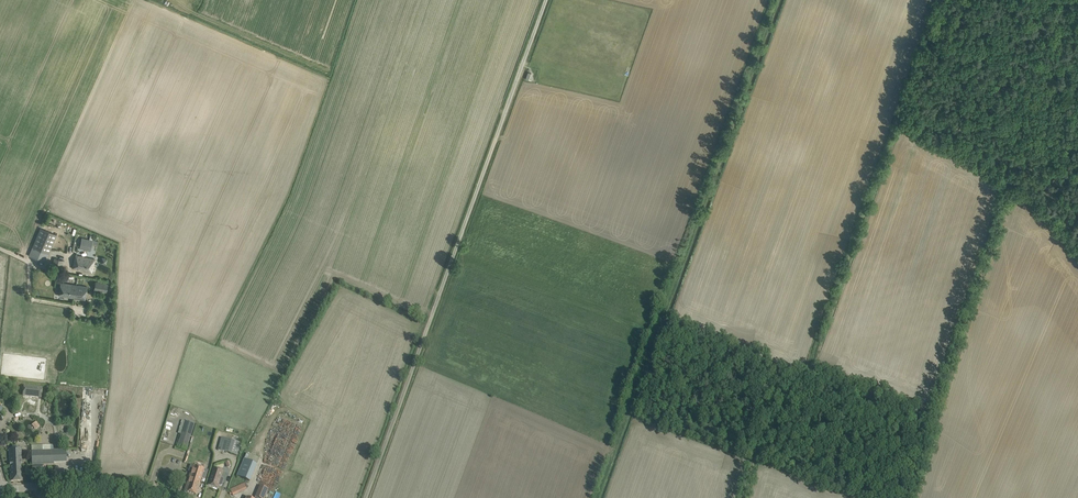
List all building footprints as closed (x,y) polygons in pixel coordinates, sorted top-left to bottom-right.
[(57,235),(40,228),(29,255),(45,262),(57,235)] [(82,238),(79,248),(90,251),(92,244),(97,245),(98,242),(93,240),(92,240),(89,240),(82,238)] [(95,259),(76,255),(72,268),(79,270),(80,268),(84,269),(84,271),(92,273),(95,259)] [(52,265),(62,267),(63,260),(54,258),(52,265)] [(108,284),(96,281),(94,290),(106,292),(108,284)] [(61,283),(59,295),(74,298),(76,285),(61,283)] [(76,285),(74,298),(85,299),(87,287),(76,285)] [(42,389),(25,387),(24,396),(41,398),(42,389)] [(177,447),(186,450),(194,424),(185,421),(177,447)] [(237,455),(240,443),(221,437),(218,450),(237,455)] [(53,445),(31,445),(32,465),(43,465),(54,464),(54,463),(54,457),(67,457),(66,450),(53,450),(53,449),(53,445)] [(21,448),(9,449),(10,465),(22,465),(21,448)] [(244,459),(239,471),(252,477),(257,464),(247,460),(244,459)] [(22,465),(10,465),(11,481),(23,481),(23,480),(22,465)] [(191,465),(189,471),(191,472),(189,478),(200,482),(201,478),(205,479),(208,471),(204,469),(193,466),(191,465)] [(222,471),(213,468),(208,485),(217,488),(218,484),(221,485),(222,485),(223,480),(220,479),(222,471)] [(186,491),(196,494),(200,482),(189,478),(188,484),(189,484),(186,491)] [(247,489),(244,483),(230,490),(233,495),(247,489)] [(255,496),(260,497),(263,497),(268,489),(261,486),(255,496)]
